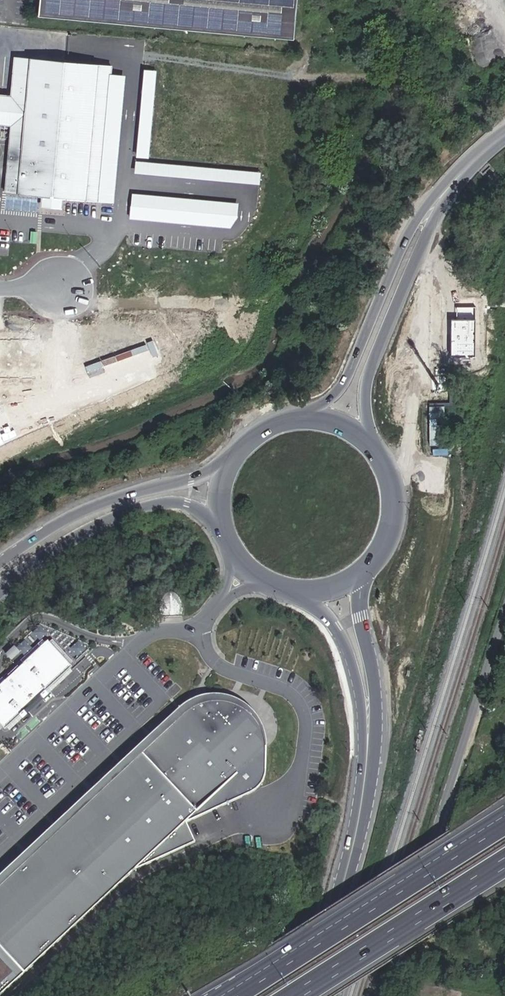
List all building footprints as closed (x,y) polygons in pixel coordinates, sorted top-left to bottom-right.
[(23,18),(277,38),(280,0),(25,0),(23,18)] [(127,63),(14,55),(3,195),(116,204),(127,63)] [(149,157),(156,68),(143,67),(136,156),(149,157)] [(260,170),(135,160),(134,172),(259,183),(260,170)] [(129,218),(235,226),(237,201),(131,193),(129,218)] [(4,392),(4,376),(44,376),(41,339),(0,337),(0,392),(4,392)] [(5,730),(20,716),(21,717),(26,714),(24,712),(41,696),(43,698),(63,678),(61,677),(72,667),(48,641),(0,685),(0,725),(5,730)] [(136,869),(196,841),(188,822),(243,796),(252,792),(259,787),(264,780),(266,772),(267,763),(267,748),(266,735),(261,724),(255,716),(249,710),(240,703),(222,697),(206,697),(199,699),(192,703),(131,752),(57,824),(0,872),(0,995),(136,869)]
